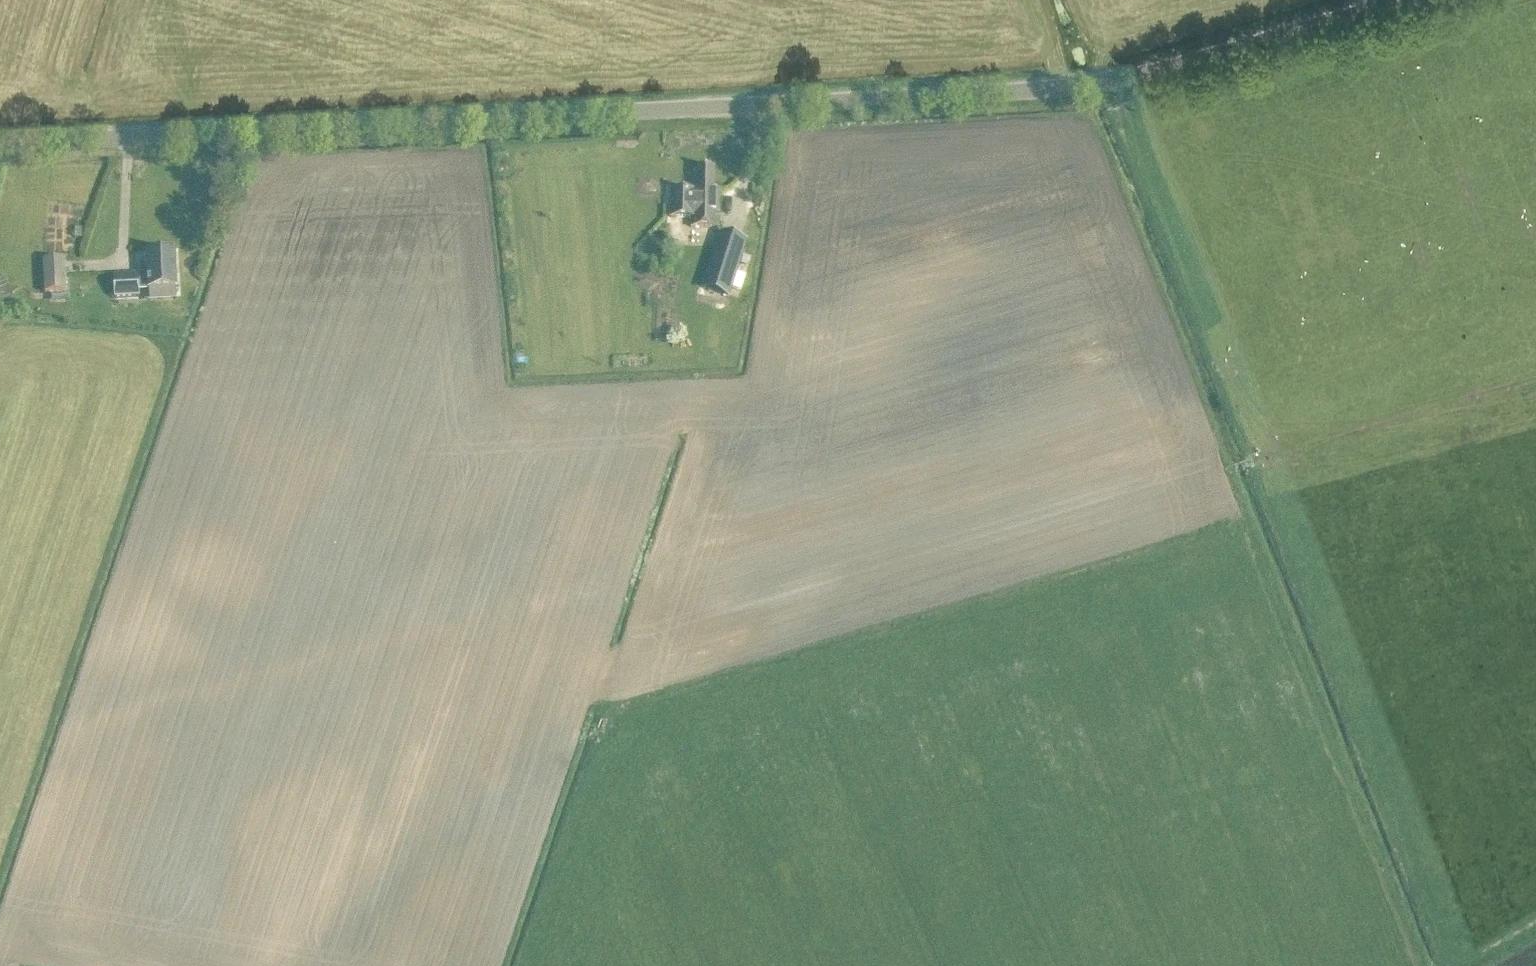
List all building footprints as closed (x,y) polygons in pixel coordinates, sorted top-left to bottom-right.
[(714,194),(714,171),(697,171),(697,176),(692,176),(691,194),(671,193),(670,221),(691,221),(691,230),(718,230),(719,194),(714,194)] [(149,293),(177,291),(175,255),(147,257),(148,277),(114,279),(115,299),(141,298),(140,292),(149,292),(149,293)] [(46,296),(67,294),(65,261),(44,263),(46,296)] [(713,268),(706,292),(728,299),(736,275),(713,268)]
